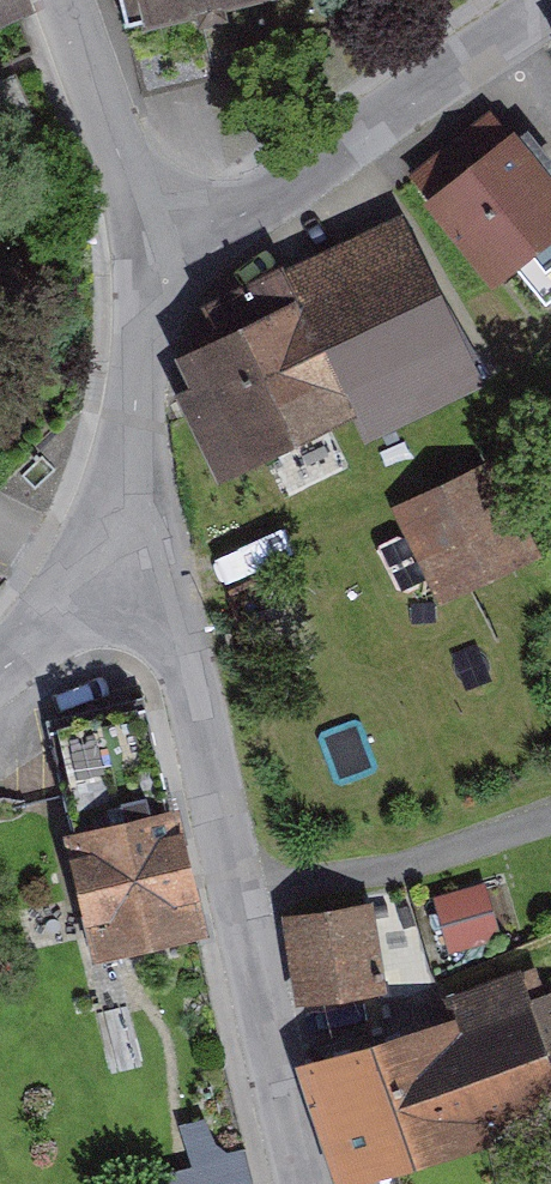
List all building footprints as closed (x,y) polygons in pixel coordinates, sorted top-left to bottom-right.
[(125,32),(243,0),(117,0),(125,32)] [(431,184),(498,268),(550,226),(550,173),(510,122),(431,184)] [(408,211),(179,335),(247,460),(348,405),(359,427),(488,357),(408,211)] [(398,502),(443,599),(550,551),(505,453),(398,502)] [(162,798),(67,824),(102,953),(198,926),(162,798)] [(489,880),(442,895),(458,946),(505,931),(489,880)] [(360,889),(293,910),(317,985),(384,964),(360,889)] [(522,970),(312,1054),(361,1176),(550,1100),(550,1076),(542,1053),(550,1050),(550,989),(532,996),(522,970)] [(244,1143),(227,1152),(218,1146),(202,1118),(181,1121),(195,1161),(185,1165),(137,1179),(139,1183),(254,1183),(244,1143)]
